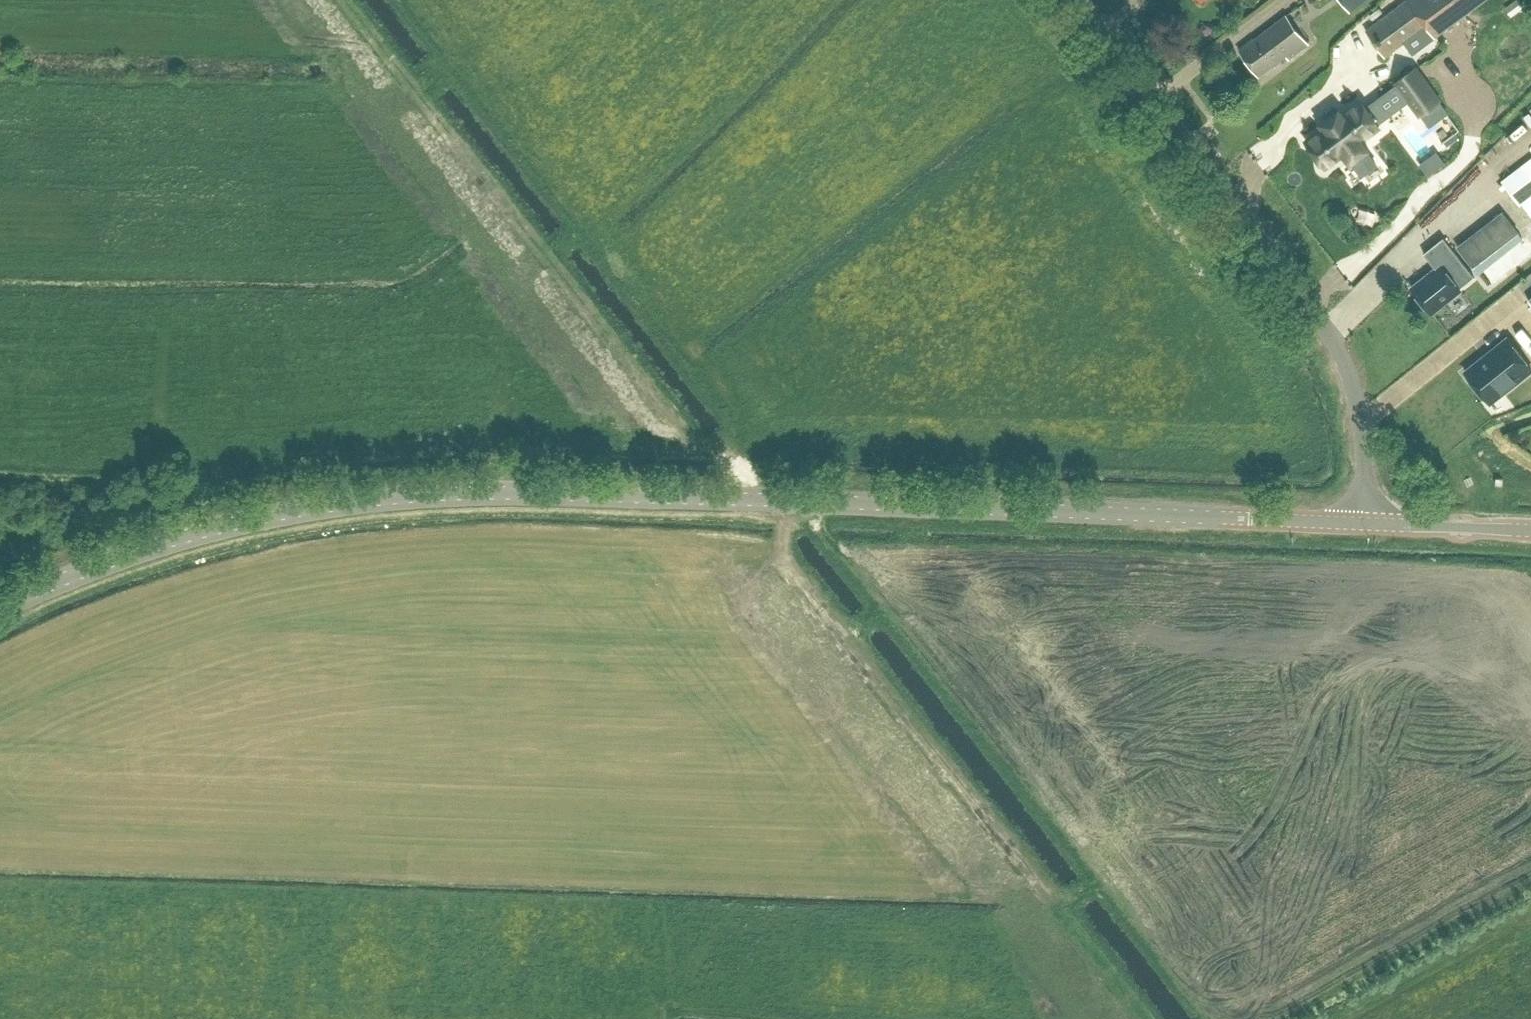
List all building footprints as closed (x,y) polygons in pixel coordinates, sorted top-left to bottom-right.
[(1352,11),(1366,0),(1343,0),(1352,11)] [(1367,20),(1371,26),(1366,30),(1385,56),(1427,25),(1435,36),(1484,0),(1393,0),(1367,20)] [(1514,22),(1530,9),(1524,0),(1513,0),(1503,8),(1514,22)] [(1289,59),(1309,43),(1287,14),(1240,50),(1260,76),(1287,55),(1289,59)] [(1403,66),(1422,54),(1413,40),(1394,51),(1403,66)] [(1423,79),(1404,93),(1409,99),(1420,114),(1421,113),(1430,125),(1447,112),(1438,100),(1439,100),(1423,79)] [(1324,127),(1306,141),(1325,166),(1343,153),(1350,161),(1351,160),(1362,174),(1376,164),(1365,149),(1367,148),(1360,140),(1379,126),(1374,119),(1385,111),(1377,99),(1365,108),(1360,101),(1342,114),(1339,110),(1321,123),(1324,127)] [(1502,181),(1520,204),(1522,202),(1530,214),(1530,159),(1502,181)] [(1460,287),(1474,276),(1443,237),(1424,253),(1436,268),(1412,287),(1431,312),(1461,289),(1460,287)] [(1502,391),(1530,368),(1530,367),(1508,338),(1466,372),(1486,397),(1489,402),(1502,391)]
